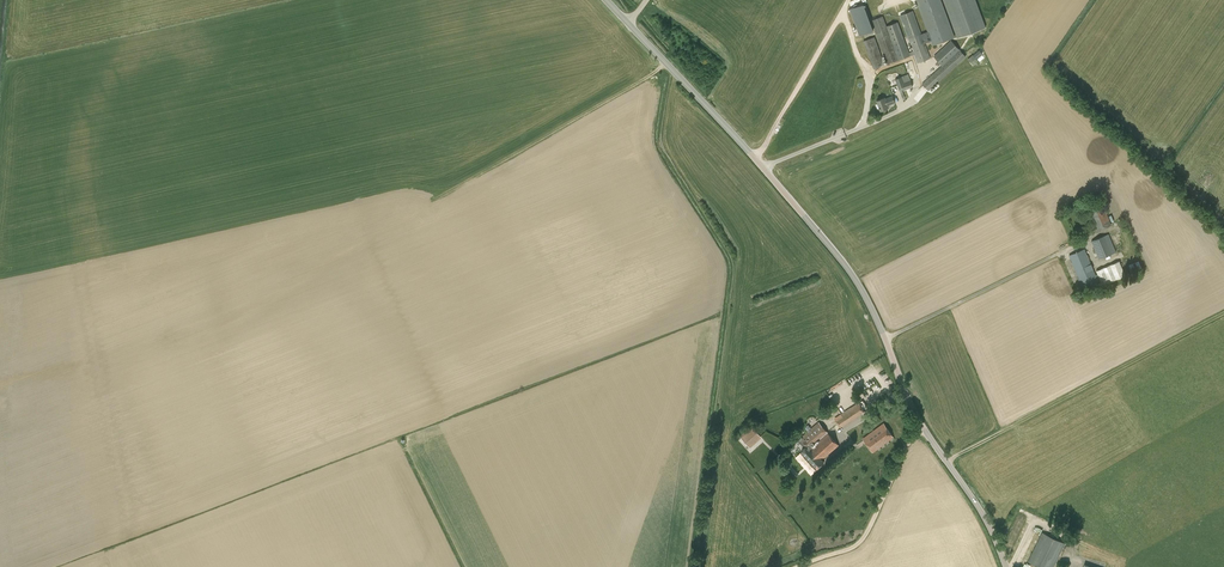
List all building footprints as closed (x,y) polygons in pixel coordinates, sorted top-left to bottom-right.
[(864,3),(857,6),(854,7),(849,9),(859,36),(874,30),(875,30),(871,20),(883,16),(886,26),(898,21),(902,20),(901,15),(902,14),(897,0),(862,0),(864,3)] [(937,43),(938,46),(947,42),(946,39),(954,36),(941,0),(917,0),(928,31),(921,33),(913,10),(902,14),(904,19),(902,20),(913,51),(909,52),(898,21),(886,26),(875,30),(887,63),(914,53),(918,62),(930,58),(925,43),(931,40),(933,44),(937,43)] [(885,64),(875,36),(863,41),(873,69),(885,64)] [(929,90),(966,56),(951,40),(934,56),(943,65),(922,83),(929,90)] [(979,50),(974,55),(977,58),(982,54),(979,50)] [(900,91),(913,86),(908,74),(895,79),(900,91)] [(888,105),(895,102),(892,96),(886,98),(885,97),(877,100),(881,110),(889,107),(888,105)] [(1090,211),(1098,230),(1111,224),(1103,206),(1090,211)] [(1109,233),(1091,241),(1099,259),(1116,252),(1109,233)] [(1099,287),(1097,282),(1100,281),(1098,276),(1096,276),(1085,248),(1069,255),(1083,288),(1078,290),(1081,297),(1086,295),(1085,293),(1099,287)] [(1119,261),(1096,270),(1102,285),(1125,275),(1119,261)] [(1136,262),(1129,265),(1132,271),(1138,269),(1136,262)] [(859,402),(841,413),(842,416),(835,420),(840,428),(865,411),(859,402)] [(822,459),(839,445),(819,422),(798,440),(805,447),(801,450),(817,468),(824,461),(822,459)] [(884,422),(862,438),(863,440),(866,443),(873,452),(894,437),(884,422)] [(753,426),(741,437),(750,447),(762,437),(753,427),(753,426)] [(1042,532),(1028,561),(1039,566),(1054,566),(1065,543),(1042,532)]
